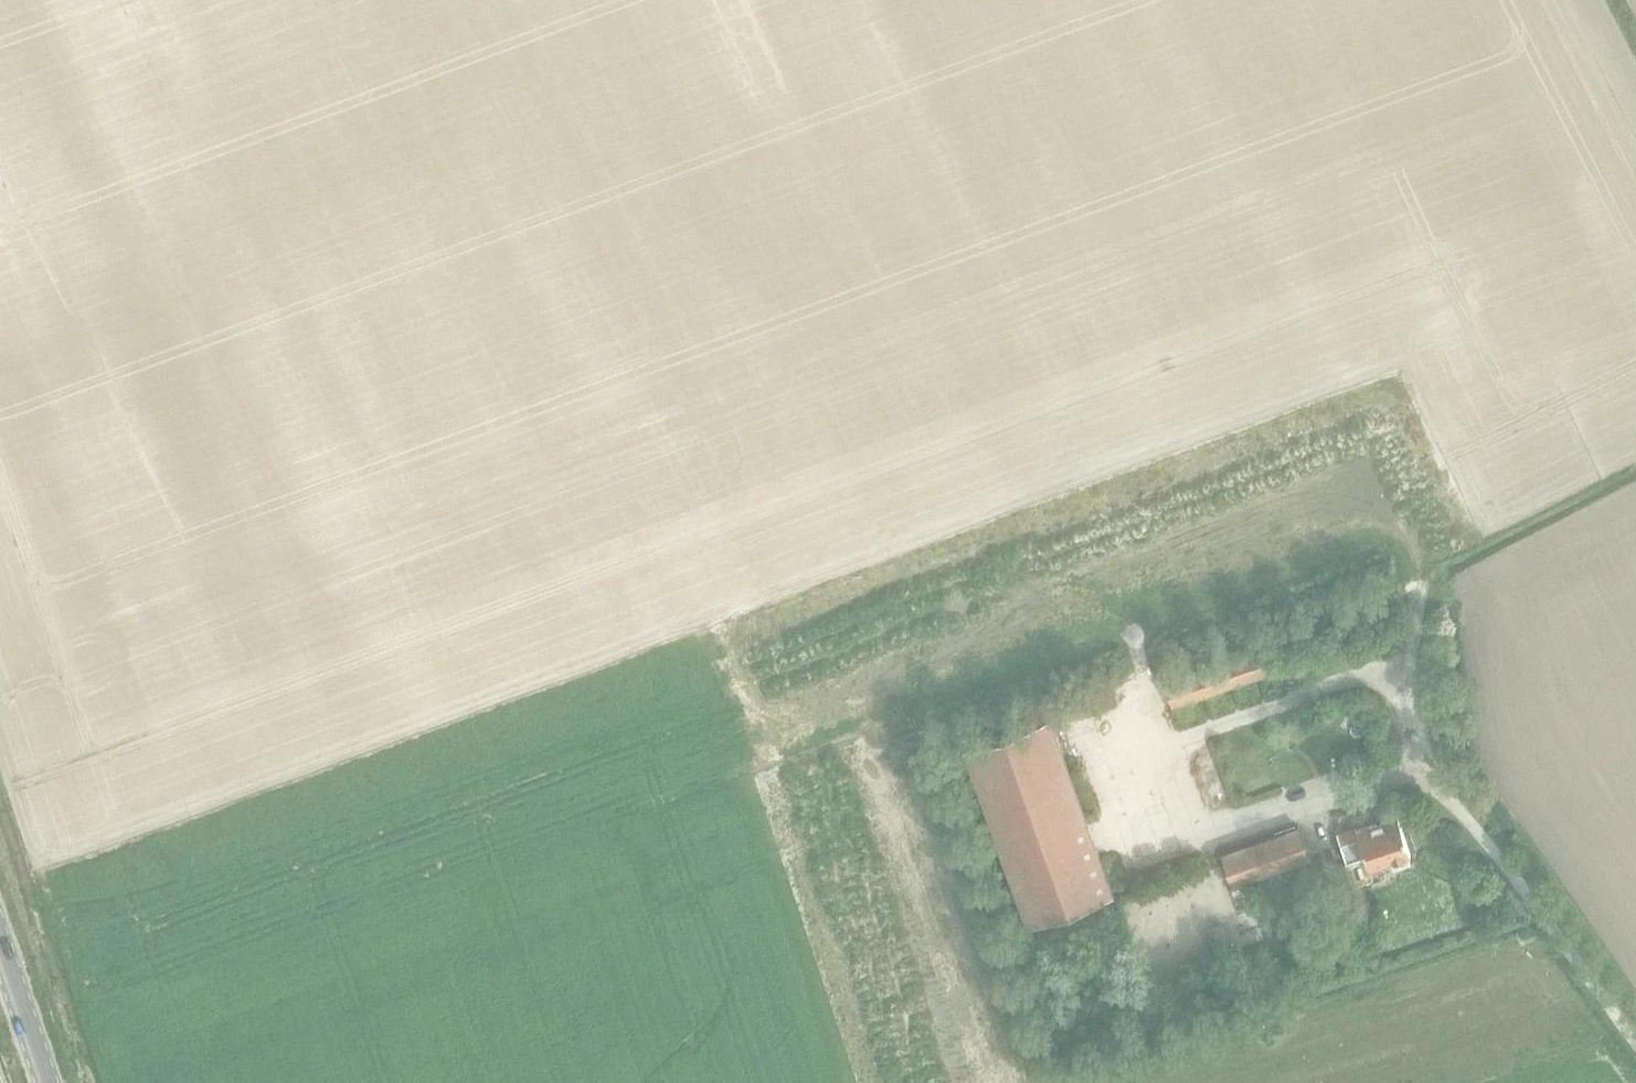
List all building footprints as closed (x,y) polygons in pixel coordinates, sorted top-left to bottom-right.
[(1162,680),(1171,706),(1267,673),(1258,647),(1162,680)] [(964,748),(1026,920),(1111,890),(1049,718),(964,748)] [(1392,866),(1409,861),(1406,853),(1408,853),(1397,817),(1355,830),(1357,836),(1340,841),(1345,860),(1365,854),(1368,866),(1391,859),(1392,866)] [(1221,851),(1232,882),(1307,855),(1296,824),(1221,851)]
